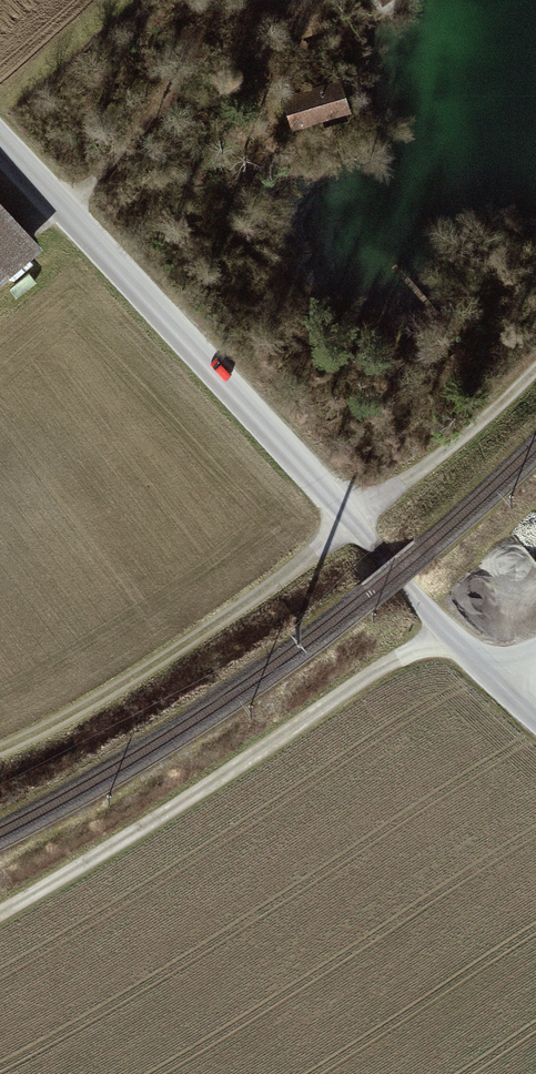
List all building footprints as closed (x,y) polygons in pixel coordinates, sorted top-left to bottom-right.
[(362,79),(299,99),(310,136),(374,116),(362,79)] [(0,199),(0,283),(42,246),(0,199)]
